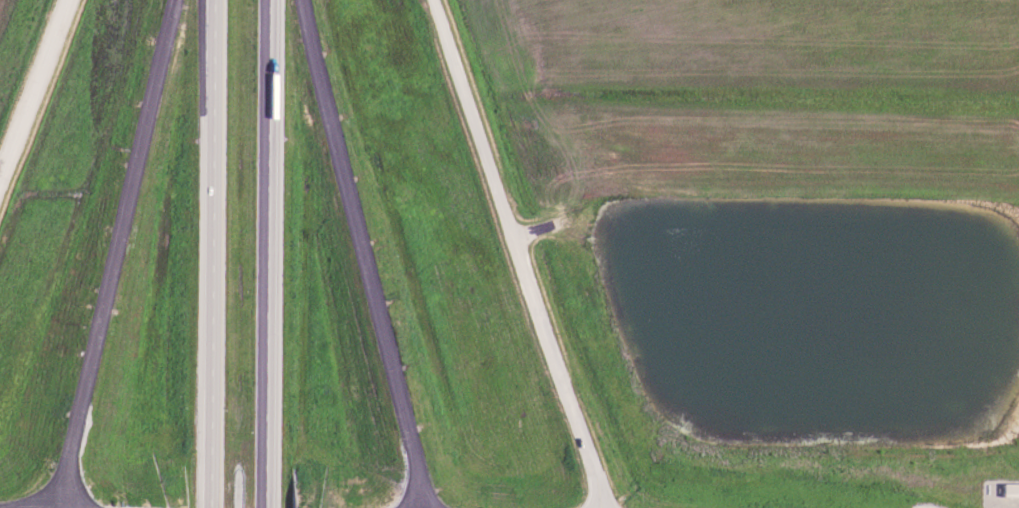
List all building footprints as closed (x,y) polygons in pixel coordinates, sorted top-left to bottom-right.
[(1018,494),(1018,482),(1002,482),(1002,494),(1018,494)]
